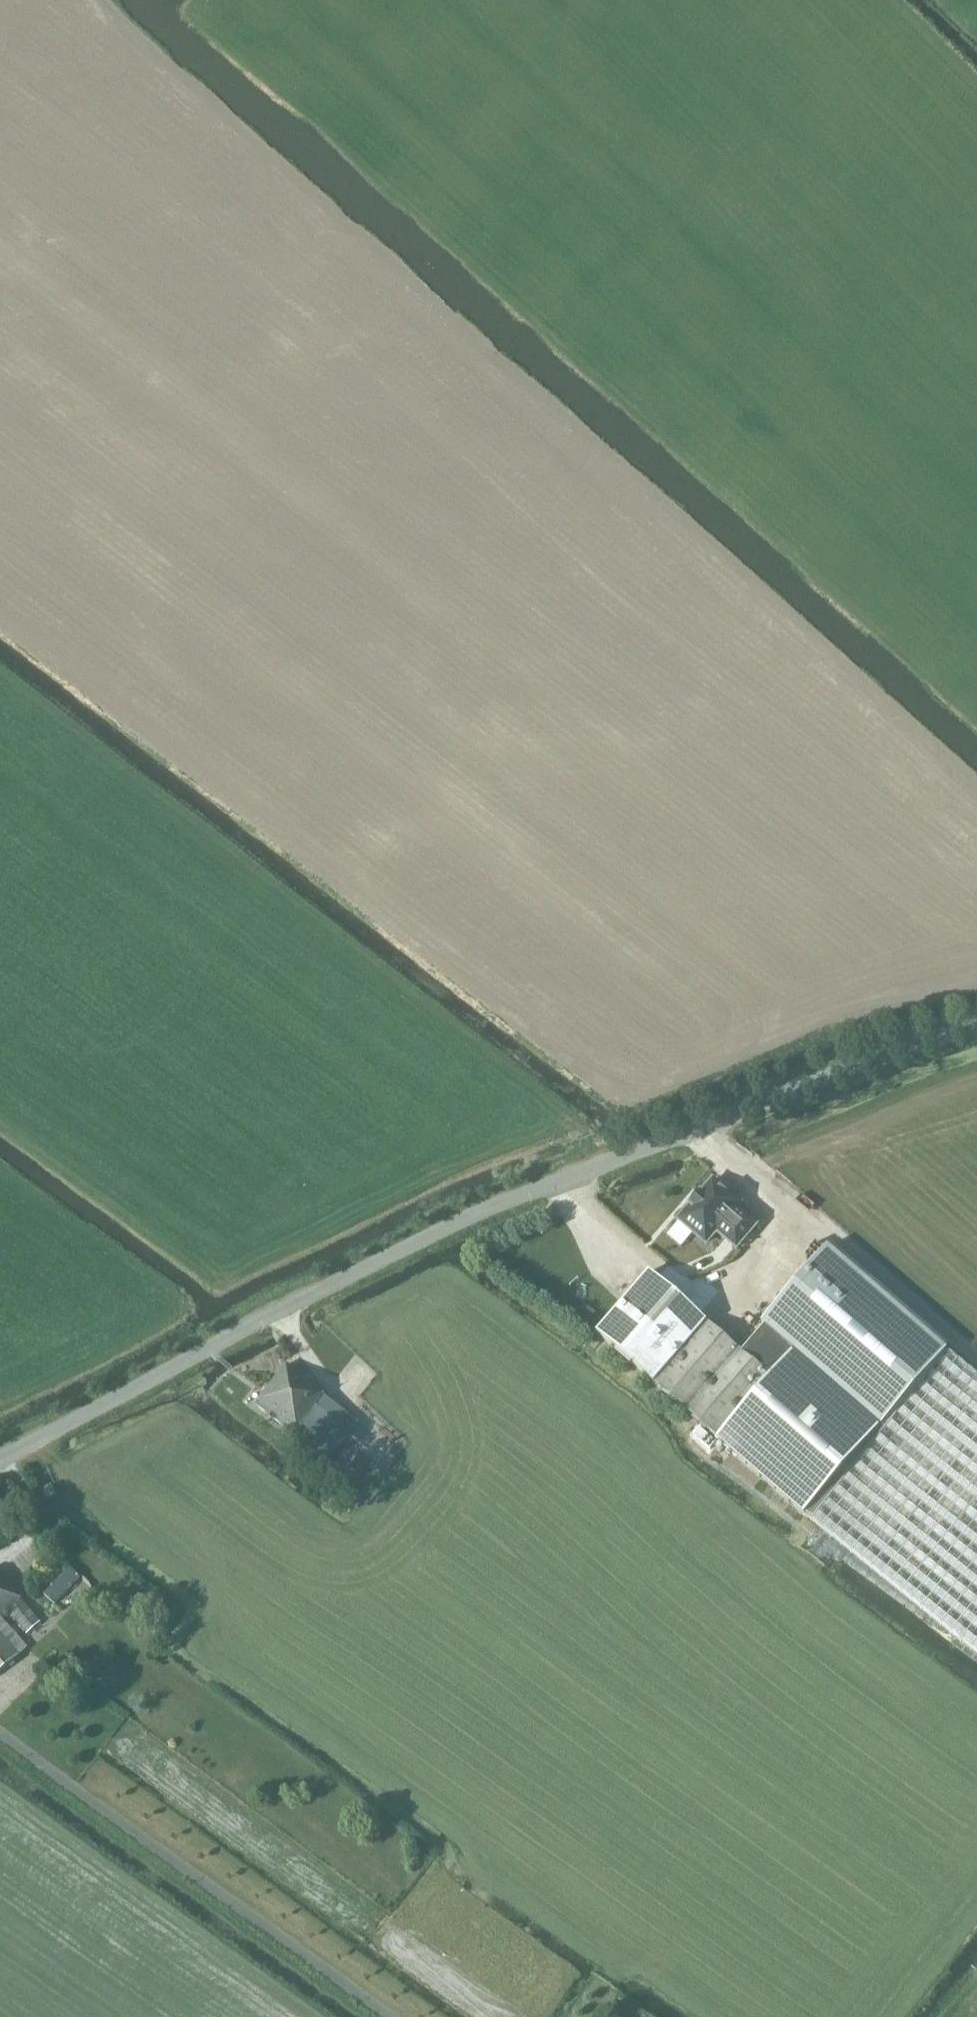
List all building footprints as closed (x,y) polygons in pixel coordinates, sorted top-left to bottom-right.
[(690,1205),(691,1206),(679,1220),(706,1244),(717,1231),(736,1248),(756,1226),(736,1208),(740,1204),(713,1181),(700,1195),(699,1194),(690,1205)] [(763,1324),(766,1327),(743,1354),(770,1377),(793,1350),(884,1429),(949,1348),(827,1247),(763,1324)] [(597,1333),(655,1383),(707,1322),(649,1272),(597,1333)] [(770,1377),(743,1354),(707,1322),(655,1383),(653,1384),(717,1438),(770,1377)] [(717,1438),(957,1641),(976,1618),(976,1372),(949,1348),(884,1429),(793,1350),(770,1377),(717,1438)] [(323,1396),(325,1393),(287,1363),(255,1405),(296,1436),(318,1408),(316,1405),(323,1396)] [(50,1486),(41,1491),(46,1501),(56,1496),(50,1486)] [(44,1595),(54,1605),(80,1578),(70,1568),(44,1595)] [(28,1648),(1,1617),(7,1611),(27,1635),(41,1623),(21,1599),(22,1598),(0,1574),(0,1673),(28,1648)]
